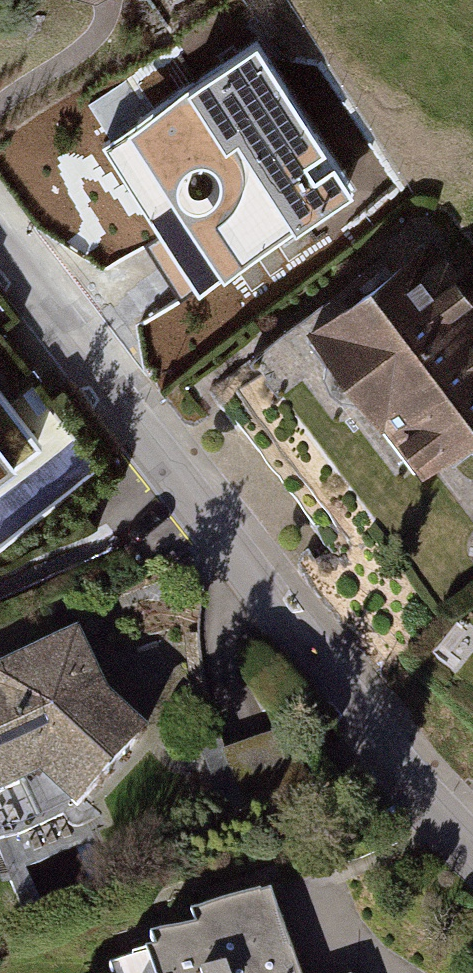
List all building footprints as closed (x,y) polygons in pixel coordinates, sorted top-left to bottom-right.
[(262,43),(108,142),(203,289),(357,190),(262,43)] [(311,332),(423,480),(472,442),(472,285),(436,237),(311,332)] [(103,473),(36,382),(20,394),(52,438),(0,477),(0,542),(3,547),(103,473)] [(31,440),(0,399),(0,462),(31,440)] [(45,786),(83,818),(151,739),(109,704),(80,639),(0,675),(0,806),(45,786)] [(278,896),(199,924),(203,936),(158,952),(163,966),(143,972),(305,972),(278,896)]
